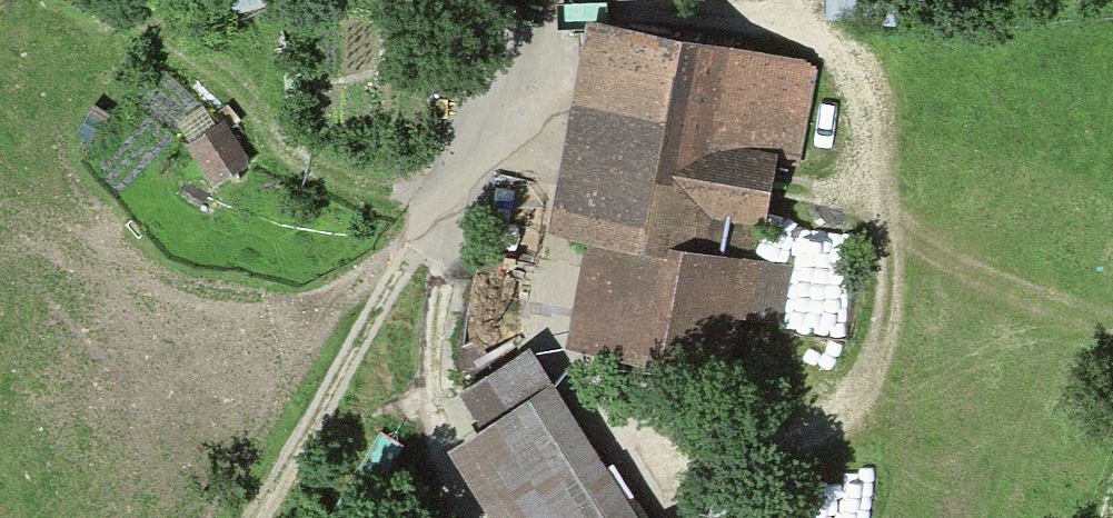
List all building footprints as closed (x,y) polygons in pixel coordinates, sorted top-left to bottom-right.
[(776,268),(741,262),(760,164),(716,156),(734,59),(614,37),(602,108),(575,103),(569,136),(596,141),(579,235),(616,242),(597,345),(715,368),(726,313),(767,322),(776,268)] [(210,185),(240,166),(215,128),(185,148),(210,185)] [(640,391),(652,391),(656,388),(661,382),(662,374),(660,367),(655,362),(650,359),(643,358),(637,360),(630,369),(628,376),(630,382),(634,388),(640,391)] [(542,391),(480,430),(535,517),(622,517),(542,391)]
